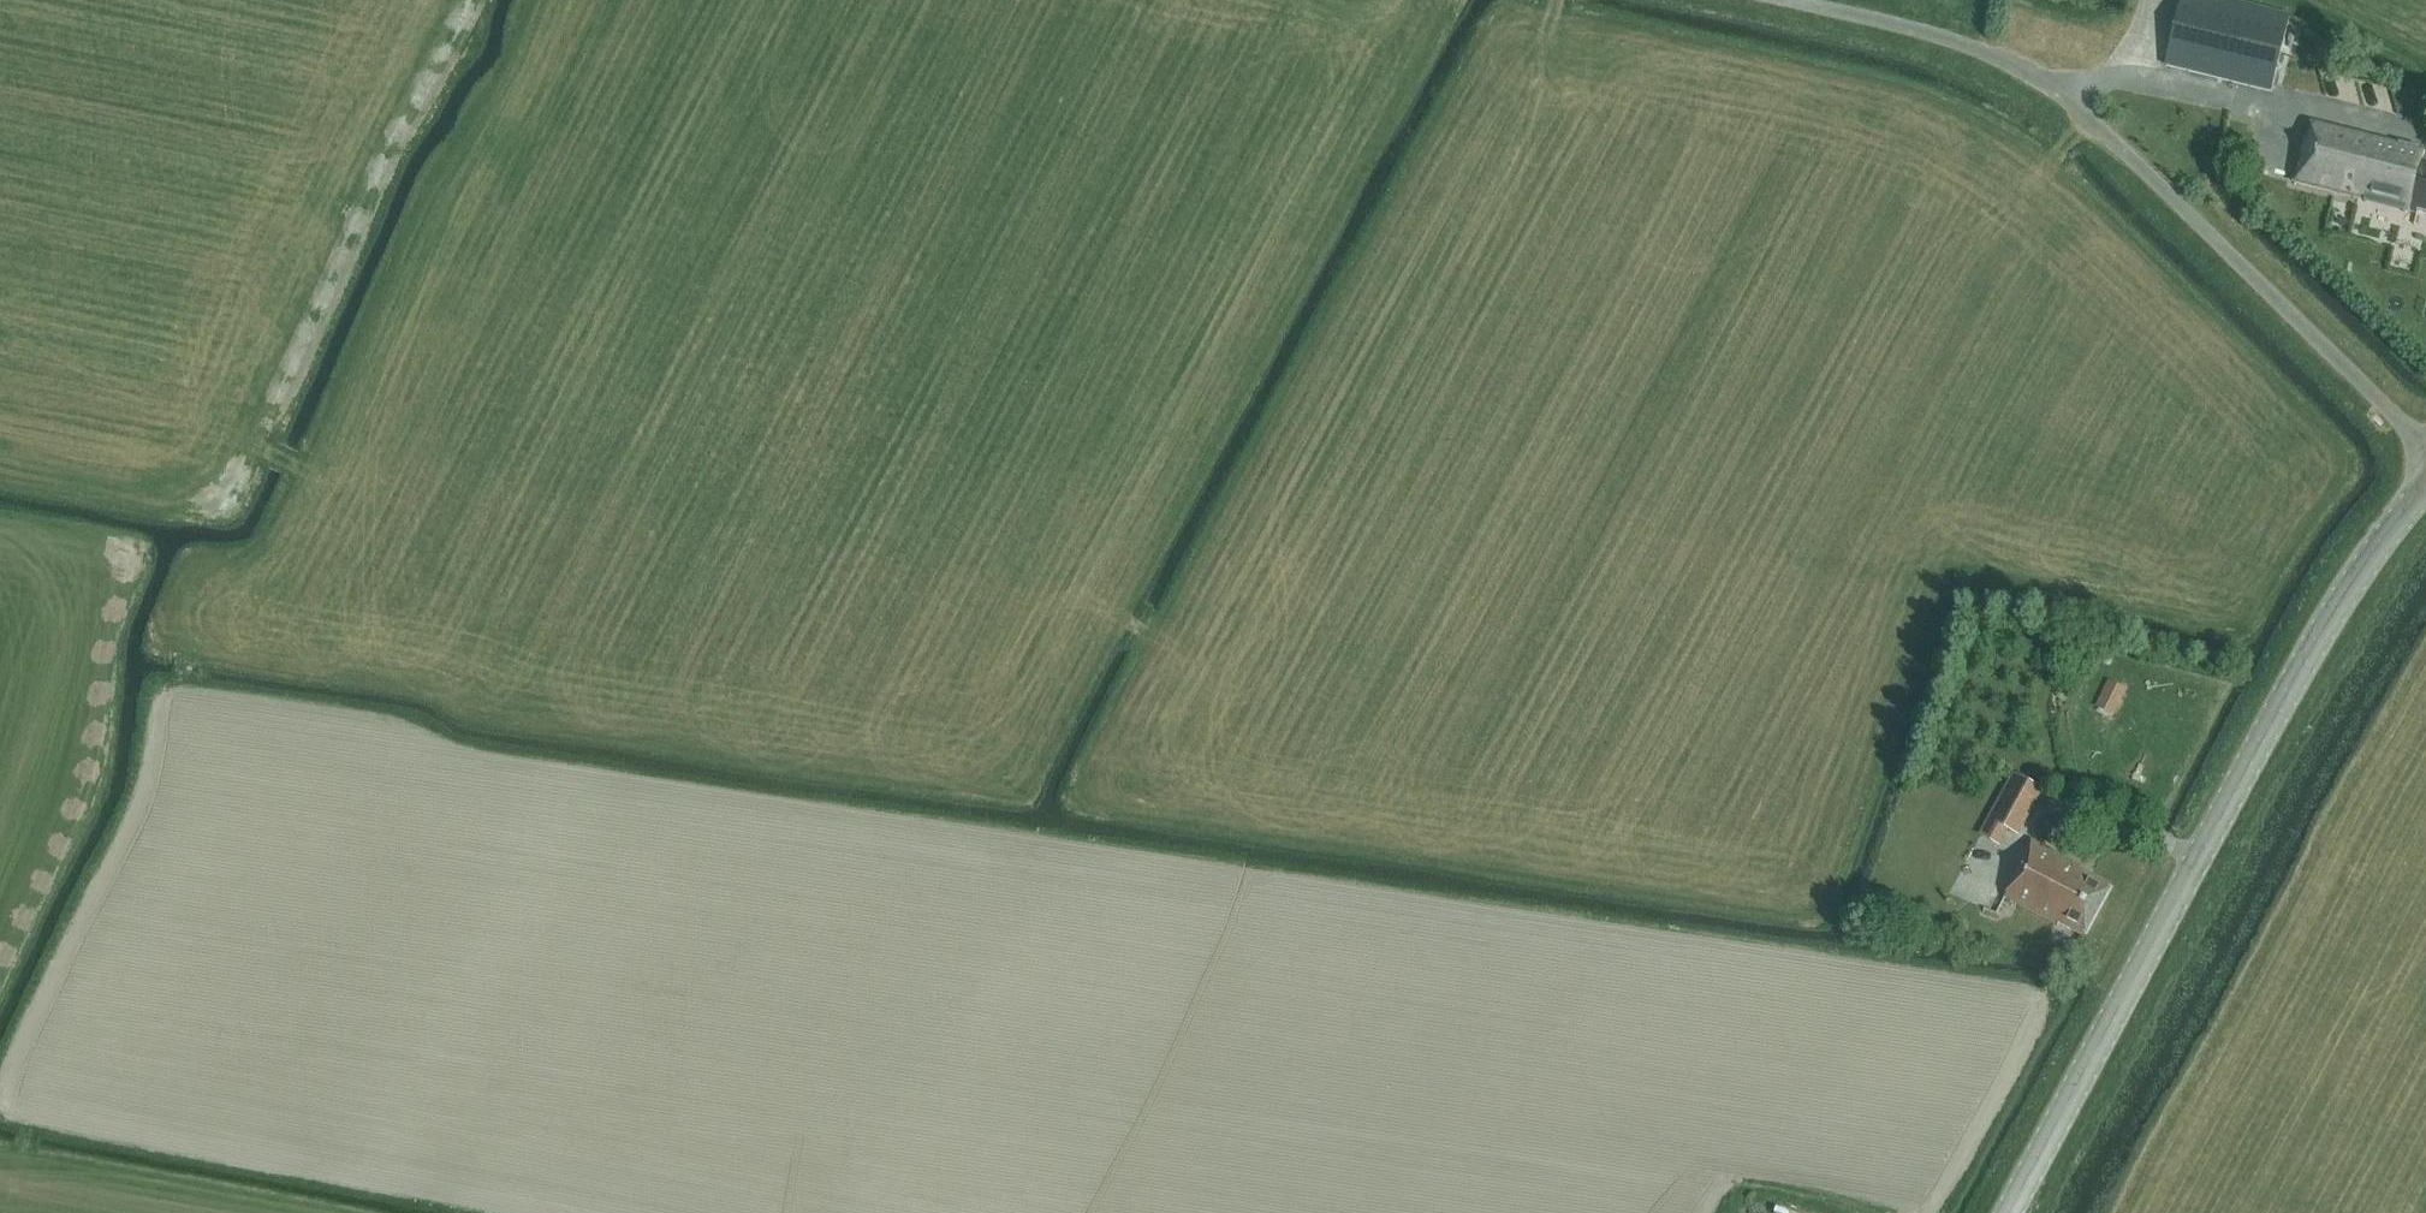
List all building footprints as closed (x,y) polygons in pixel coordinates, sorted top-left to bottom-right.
[(2229,0),(2182,0),(2165,66),(2273,93),(2291,15),(2229,0)] [(2423,162),(2425,151),(2313,123),(2308,140),(2306,140),(2295,183),(2419,213),(2419,211),(2425,213),(2425,162),(2423,162)] [(2369,235),(2376,211),(2364,208),(2357,232),(2369,235)] [(2400,238),(2401,217),(2386,217),(2385,233),(2392,233),(2392,238),(2400,238)] [(2108,680),(2095,706),(2114,716),(2127,689),(2108,680)] [(2018,836),(2045,790),(2014,773),(1988,819),(2018,836)] [(2060,924),(2085,937),(2113,886),(2080,869),(2081,867),(2033,841),(2012,880),(2014,880),(2006,897),(2059,926),(2060,924)]
